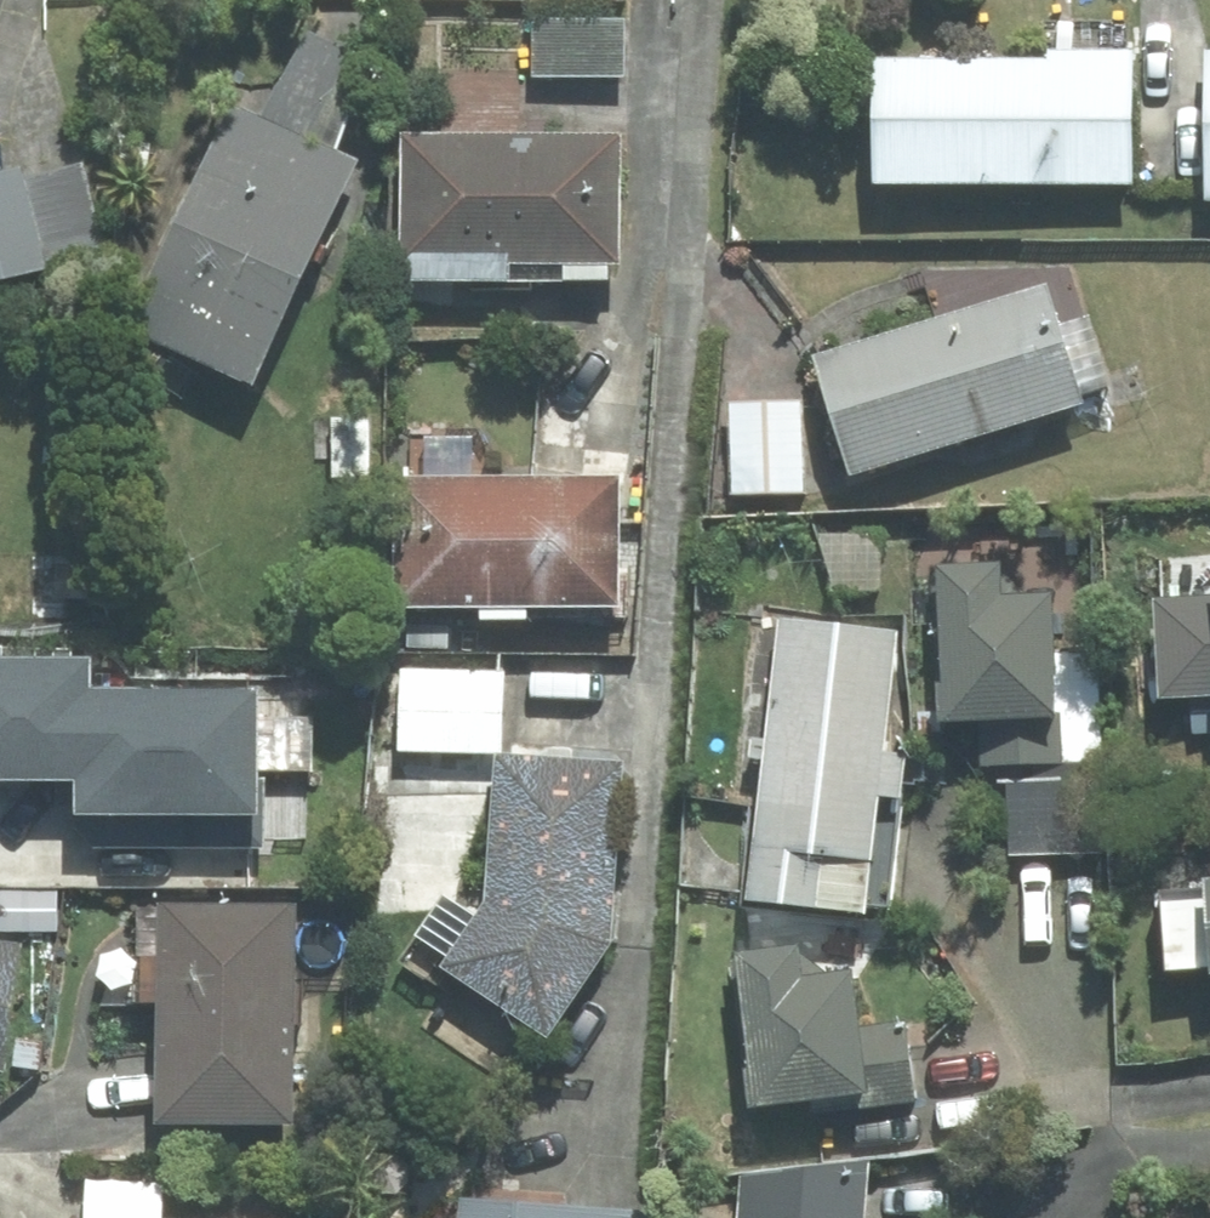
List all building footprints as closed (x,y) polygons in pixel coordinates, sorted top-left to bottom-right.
[(535,19),(534,75),(623,76),(623,20),(535,19)] [(253,381),(355,160),(332,149),(375,55),(305,23),(262,117),(232,103),(130,325),(253,381)] [(1129,184),(1130,50),(1047,49),(1047,59),(873,58),(873,183),(1129,184)] [(620,133),(402,133),(402,280),(610,280),(610,262),(620,262),(620,133)] [(99,243),(79,166),(26,180),(19,169),(0,174),(0,277),(43,266),(41,258),(99,243)] [(1057,324),(1045,284),(813,355),(850,474),(1080,403),(1078,395),(1111,385),(1088,314),(1057,324)] [(801,400),(729,402),(731,494),(803,492),(801,400)] [(379,417),(335,415),(334,479),(378,480),(379,417)] [(615,476),(403,474),(402,603),(614,605),(615,476)] [(1005,762),(1100,758),(1096,649),(1052,650),(1050,595),(1001,596),(1000,561),(932,563),(937,722),(979,721),(980,762),(1005,762)] [(1153,602),(1158,696),(1209,694),(1209,599),(1153,602)] [(748,757),(762,759),(747,900),(863,912),(864,903),(890,906),(907,752),(886,750),(899,631),(778,617),(765,737),(750,736),(748,757)] [(262,848),(262,779),(255,779),(254,689),(89,690),(89,656),(0,657),(0,779),(74,778),(74,814),(93,814),(94,849),(262,848)] [(404,669),(402,748),(501,751),(503,672),(404,669)] [(1005,762),(1008,855),(1103,852),(1100,758),(1005,762)] [(488,906),(442,965),(545,1036),(607,941),(623,765),(498,759),(488,906)] [(1209,965),(1209,948),(1206,887),(1158,890),(1164,969),(1209,965)] [(293,906),(142,905),(141,1003),(158,1003),(157,1121),(291,1122),(293,906)] [(0,941),(0,1072),(5,1072),(22,944),(0,941)] [(857,1026),(851,971),(801,977),(797,944),(734,952),(752,1103),(812,1096),(813,1110),(915,1098),(906,1021),(857,1026)] [(867,1164),(743,1178),(740,1217),(863,1217),(867,1164)] [(163,1180),(86,1178),(85,1217),(163,1217),(163,1180)] [(656,1209),(459,1194),(457,1217),(655,1217),(656,1209)]
